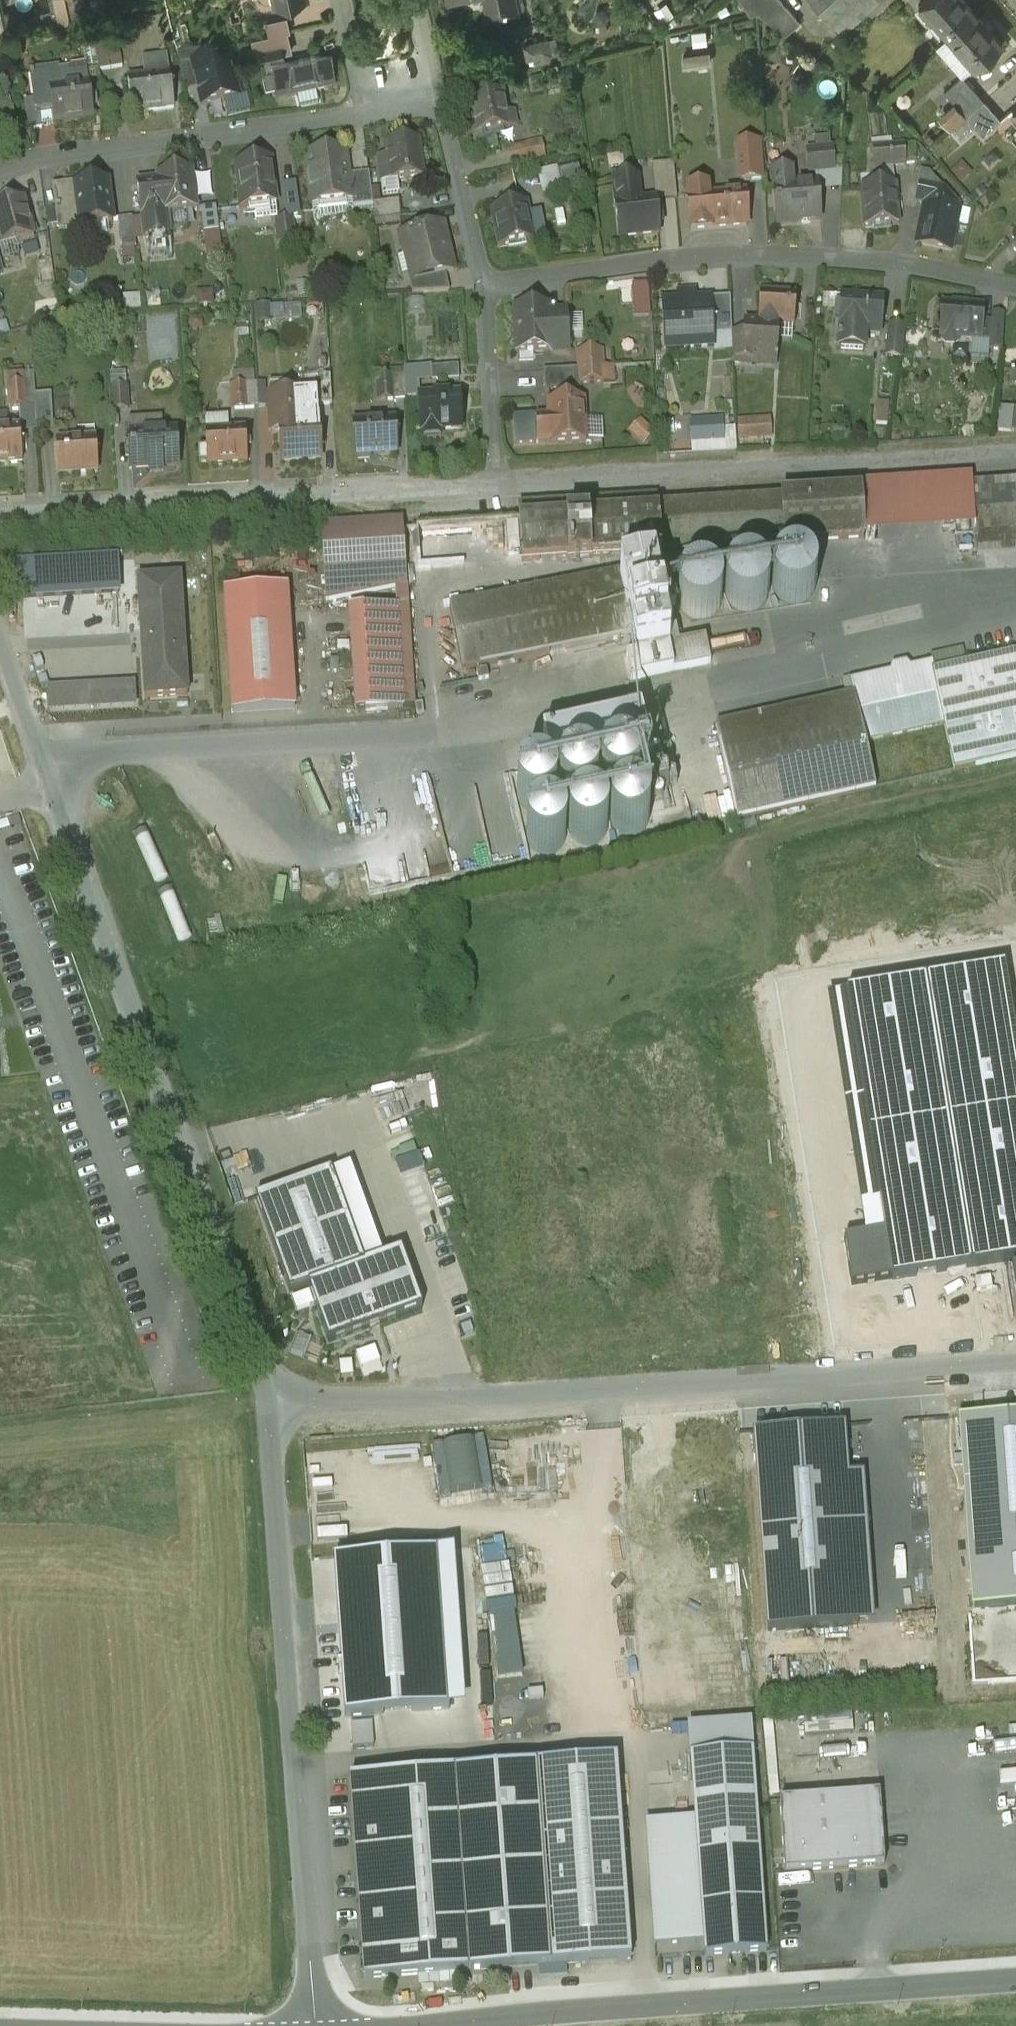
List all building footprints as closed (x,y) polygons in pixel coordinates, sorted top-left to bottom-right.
[(489,16),(517,10),(515,0),(486,0),(489,16)] [(750,15),(758,13),(772,0),(741,0),(750,15)] [(758,13),(768,20),(786,5),(781,0),(772,0),(758,13)] [(830,17),(849,0),(815,0),(830,17)] [(830,17),(844,33),(881,0),(849,0),(830,17)] [(919,4),(932,19),(933,17),(949,36),(976,12),(966,0),(924,0),(919,4)] [(786,5),(768,20),(787,34),(801,22),(786,5)] [(976,12),(949,36),(975,66),(1002,42),(976,12)] [(287,31),(256,38),(258,48),(267,46),(267,47),(282,43),(289,42),(287,31)] [(547,39),(525,44),(528,58),(550,52),(547,39)] [(119,43),(95,48),(100,71),(123,67),(119,43)] [(267,46),(258,48),(262,63),(285,58),(282,43),(267,47),(267,46)] [(192,57),(203,101),(241,91),(230,47),(192,57)] [(686,49),(686,63),(716,63),(716,50),(686,49)] [(325,53),(284,63),(285,65),(271,68),(278,99),(292,96),(292,98),(333,89),(325,53)] [(82,72),(60,75),(60,72),(31,76),(34,100),(36,112),(42,111),(53,110),(56,125),(95,120),(90,84),(89,84),(88,79),(83,79),(82,72)] [(170,75),(128,81),(133,114),(174,109),(170,75)] [(985,101),(963,75),(945,91),(957,106),(967,116),(985,101)] [(503,94),(470,101),(477,135),(474,136),(477,154),(498,149),(495,133),(518,128),(515,114),(507,115),(503,94)] [(23,124),(17,98),(0,102),(0,130),(23,124)] [(36,112),(34,100),(24,102),(31,131),(44,129),(42,111),(36,112)] [(985,101),(967,116),(977,128),(984,136),(1002,120),(985,101)] [(957,106),(942,119),(952,130),(967,116),(957,106)] [(977,128),(967,116),(952,130),(962,141),(977,128)] [(512,146),(516,164),(551,157),(547,138),(512,146)] [(420,142),(386,146),(388,157),(379,159),(382,183),(391,182),(391,183),(425,179),(420,142)] [(760,144),(738,146),(741,183),(763,181),(760,144)] [(916,145),(905,146),(907,165),(917,165),(916,145)] [(905,146),(892,147),(893,167),(907,165),(905,146)] [(892,147),(873,148),(875,168),(893,167),(892,147)] [(833,150),(807,152),(809,173),(835,171),(833,150)] [(346,151),(307,156),(313,207),(352,202),(349,176),(347,177),(344,153),(346,153),(346,151)] [(271,161),(238,165),(241,191),(239,191),(241,210),(255,208),(276,205),(271,161)] [(577,164),(558,169),(562,184),(581,180),(577,164)] [(675,164),(653,166),(656,201),(656,202),(678,200),(675,164)] [(192,171),(159,175),(159,181),(139,183),(145,237),(169,235),(167,214),(197,210),(192,171)] [(792,173),(773,174),(778,227),(797,225),(797,223),(821,221),(818,186),(793,189),(792,173)] [(369,174),(355,176),(359,207),(373,205),(373,204),(369,174)] [(960,211),(929,176),(921,175),(919,188),(922,189),(920,203),(926,204),(918,244),(951,251),(960,211)] [(108,181),(55,189),(60,230),(81,227),(81,228),(114,223),(108,181)] [(634,181),(613,184),(620,240),(660,235),(656,202),(656,201),(636,203),(634,181)] [(896,187),(862,189),(866,229),(899,226),(896,187)] [(745,194),(688,199),(691,233),(748,228),(745,194)] [(0,207),(0,245),(1,248),(35,238),(24,200),(0,207)] [(400,201),(373,204),(373,205),(376,223),(402,219),(400,201)] [(276,205),(255,208),(256,213),(255,213),(256,219),(278,217),(276,205)] [(526,205),(493,212),(500,249),(534,242),(526,205)] [(216,207),(201,209),(204,233),(220,231),(216,207)] [(133,217),(119,219),(123,249),(137,247),(133,217)] [(292,219),(276,221),(280,244),(295,242),(292,219)] [(443,227),(400,237),(410,284),(446,275),(454,273),(443,227)] [(446,275),(410,284),(413,295),(450,292),(446,275)] [(676,303),(661,304),(663,350),(717,348),(714,301),(699,302),(699,292),(676,293),(676,303)] [(797,296),(761,294),(759,326),(795,328),(797,296)] [(884,302),(826,298),(825,312),(841,313),(839,334),(841,334),(857,335),(857,334),(866,334),(882,335),(884,302)] [(984,308),(944,306),(942,339),(943,339),(943,342),(946,345),(956,346),(959,343),(959,340),(981,341),(982,341),(983,323),(984,308)] [(549,309),(516,310),(518,353),(552,351),(556,355),(568,354),(572,350),(572,336),(567,332),(566,314),(549,315),(549,309)] [(993,324),(983,323),(982,341),(991,342),(991,351),(1002,352),(1004,315),(993,315),(993,324)] [(778,327),(759,326),(747,325),(746,336),(744,362),(746,361),(760,362),(764,366),(771,367),(776,363),(778,327)] [(905,329),(891,327),(887,359),(901,361),(903,349),(905,329)] [(857,335),(841,334),(840,340),(839,340),(839,342),(840,342),(840,350),(865,352),(866,334),(857,334),(857,335)] [(746,336),(732,335),(733,364),(742,365),(744,362),(746,336)] [(602,352),(579,353),(580,369),(603,368),(602,352)] [(459,367),(432,369),(433,382),(460,381),(459,367)] [(603,368),(580,369),(581,386),(582,386),(605,384),(603,368)] [(432,369),(405,370),(405,374),(405,375),(406,398),(419,397),(420,397),(419,383),(433,382),(432,369)] [(580,369),(544,372),(545,392),(582,390),(582,386),(581,386),(580,369)] [(254,373),(234,375),(235,385),(255,384),(254,373)] [(405,375),(393,376),(394,400),(406,399),(406,398),(405,375)] [(393,376),(377,377),(379,401),(394,400),(393,376)] [(331,377),(316,378),(318,406),(333,405),(331,377)] [(316,378),(300,379),(301,395),(302,407),(303,407),(318,406),(316,378)] [(35,383),(9,385),(11,408),(36,406),(36,395),(35,383)] [(235,385),(231,386),(232,410),(259,408),(257,384),(255,384),(235,385)] [(127,388),(112,389),(113,411),(129,410),(127,388)] [(52,394),(36,395),(36,406),(38,430),(54,429),(52,394)] [(320,420),(304,421),(303,407),(302,407),(301,395),(270,397),(272,433),(280,432),(282,462),(322,459),(320,420)] [(420,397),(419,397),(421,432),(423,432),(424,440),(442,439),(441,431),(463,430),(461,395),(420,397)] [(584,401),(549,404),(550,418),(551,444),(552,445),(587,442),(584,401)] [(890,404),(878,403),(876,425),(888,426),(890,404)] [(14,426),(14,412),(0,412),(0,426),(14,426)] [(535,419),(515,421),(516,446),(539,444),(551,444),(550,418),(535,419)] [(647,418),(635,431),(649,444),(661,432),(647,418)] [(157,420),(130,421),(131,434),(130,434),(132,470),(153,469),(153,468),(177,466),(177,467),(178,467),(176,431),(158,432),(157,420)] [(396,420),(354,423),(356,456),(357,461),(371,460),(371,455),(398,454),(396,420)] [(722,421),(691,423),(692,444),(724,442),(722,421)] [(771,421),(747,423),(748,439),(772,437),(771,421)] [(0,429),(0,462),(23,460),(21,428),(0,429)] [(246,429),(206,432),(207,449),(199,449),(200,465),(208,464),(208,465),(248,463),(246,429)] [(96,439),(57,442),(59,474),(98,472),(96,439)] [(860,493),(781,498),(785,546),(974,533),(971,485),(973,485),(972,477),(860,485),(860,493)] [(971,485),(974,533),(975,546),(1015,543),(1015,482),(973,485),(971,485)] [(781,498),(658,505),(659,513),(661,553),(785,546),(781,498)] [(659,513),(520,522),(522,562),(569,559),(569,560),(592,558),(661,553),(659,513)] [(403,522),(325,527),(324,526),(322,526),(327,602),(408,586),(403,522)] [(119,561),(16,567),(18,602),(121,596),(119,561)] [(816,592),(818,583),(816,574),(811,567),(803,563),(795,561),(786,563),(779,568),(774,575),(772,584),(774,593),(779,600),(787,605),(796,606),(804,604),(811,599),(816,592)] [(674,567),(654,570),(657,581),(676,577),(674,567)] [(769,599),(770,591),(768,582),(763,575),(756,570),(747,569),(739,571),(731,576),(727,583),(725,592),(727,600),(732,608),(739,612),(748,614),(757,612),(764,607),(769,599)] [(607,577),(450,608),(463,671),(620,639),(619,635),(632,633),(636,654),(670,647),(659,590),(658,588),(657,581),(654,570),(608,580),(607,577)] [(181,577),(139,580),(146,698),(188,695),(181,577)] [(722,607),(723,599),(721,590),(716,583),(709,578),(700,577),(692,579),(684,584),(680,591),(678,600),(680,608),(685,615),(692,620),(701,622),(710,620),(717,615),(722,607)] [(679,588),(680,586),(679,584),(678,582),(676,581),(674,580),(672,581),(670,582),(669,584),(669,586),(669,587),(669,588),(671,590),(672,591),(674,591),(676,591),(678,589),(679,588)] [(658,586),(658,588),(659,590),(660,591),(662,593),(664,593),(666,592),(667,591),(668,589),(669,587),(668,585),(667,584),(665,583),(663,582),(661,583),(660,584),(658,586)] [(287,588),(226,592),(234,714),(295,710),(287,588)] [(673,592),(661,595),(665,619),(678,616),(673,592)] [(397,607),(351,610),(357,711),(403,708),(397,607)] [(934,673),(946,726),(945,727),(955,773),(1015,759),(1015,655),(934,673)] [(893,667),(892,673),(851,682),(857,711),(865,745),(866,744),(945,727),(946,726),(934,673),(932,664),(911,669),(906,664),(893,667)] [(487,670),(477,672),(479,681),(489,679),(487,670)] [(136,685),(48,689),(50,713),(137,708),(136,685)] [(857,711),(722,741),(718,725),(717,726),(738,821),(876,790),(866,744),(865,745),(857,711)] [(642,716),(544,738),(551,770),(649,748),(642,716)] [(649,753),(638,755),(641,770),(652,768),(649,753)] [(927,997),(947,1124),(971,1281),(1014,1275),(1015,1275),(1015,1056),(1004,983),(927,997)] [(927,997),(830,1010),(866,1247),(887,1244),(893,1294),(971,1281),(927,997)] [(363,1266),(383,1260),(352,1168),(332,1175),(363,1266)] [(383,1260),(363,1266),(332,1175),(258,1200),(291,1294),(309,1288),(328,1341),(422,1309),(402,1253),(383,1260)] [(893,1294),(887,1244),(866,1247),(846,1250),(853,1298),(893,1294)] [(960,1423),(973,1609),(1015,1606),(1015,1419),(960,1423)] [(755,1436),(768,1631),(872,1624),(863,1479),(847,1480),(844,1431),(755,1436)] [(337,1564),(347,1715),(447,1709),(436,1557),(337,1564)] [(397,1743),(447,1740),(445,1710),(395,1713),(397,1743)] [(341,1747),(365,1746),(364,1725),(340,1726),(341,1747)] [(754,1754),(691,1758),(696,1820),(698,1858),(761,1853),(754,1754)] [(617,1760),(536,1765),(550,1967),(632,1962),(617,1760)] [(536,1765),(456,1771),(471,1973),(550,1967),(536,1765)] [(456,1771),(351,1779),(365,1981),(471,1973),(456,1771)] [(799,1794),(854,1792),(854,1784),(799,1787),(799,1794)] [(880,1794),(780,1801),(786,1873),(885,1866),(880,1794)] [(698,1858),(696,1820),(649,1824),(658,1946),(704,1942),(698,1858)] [(761,1853),(698,1858),(704,1942),(705,1957),(768,1953),(761,1853)]
